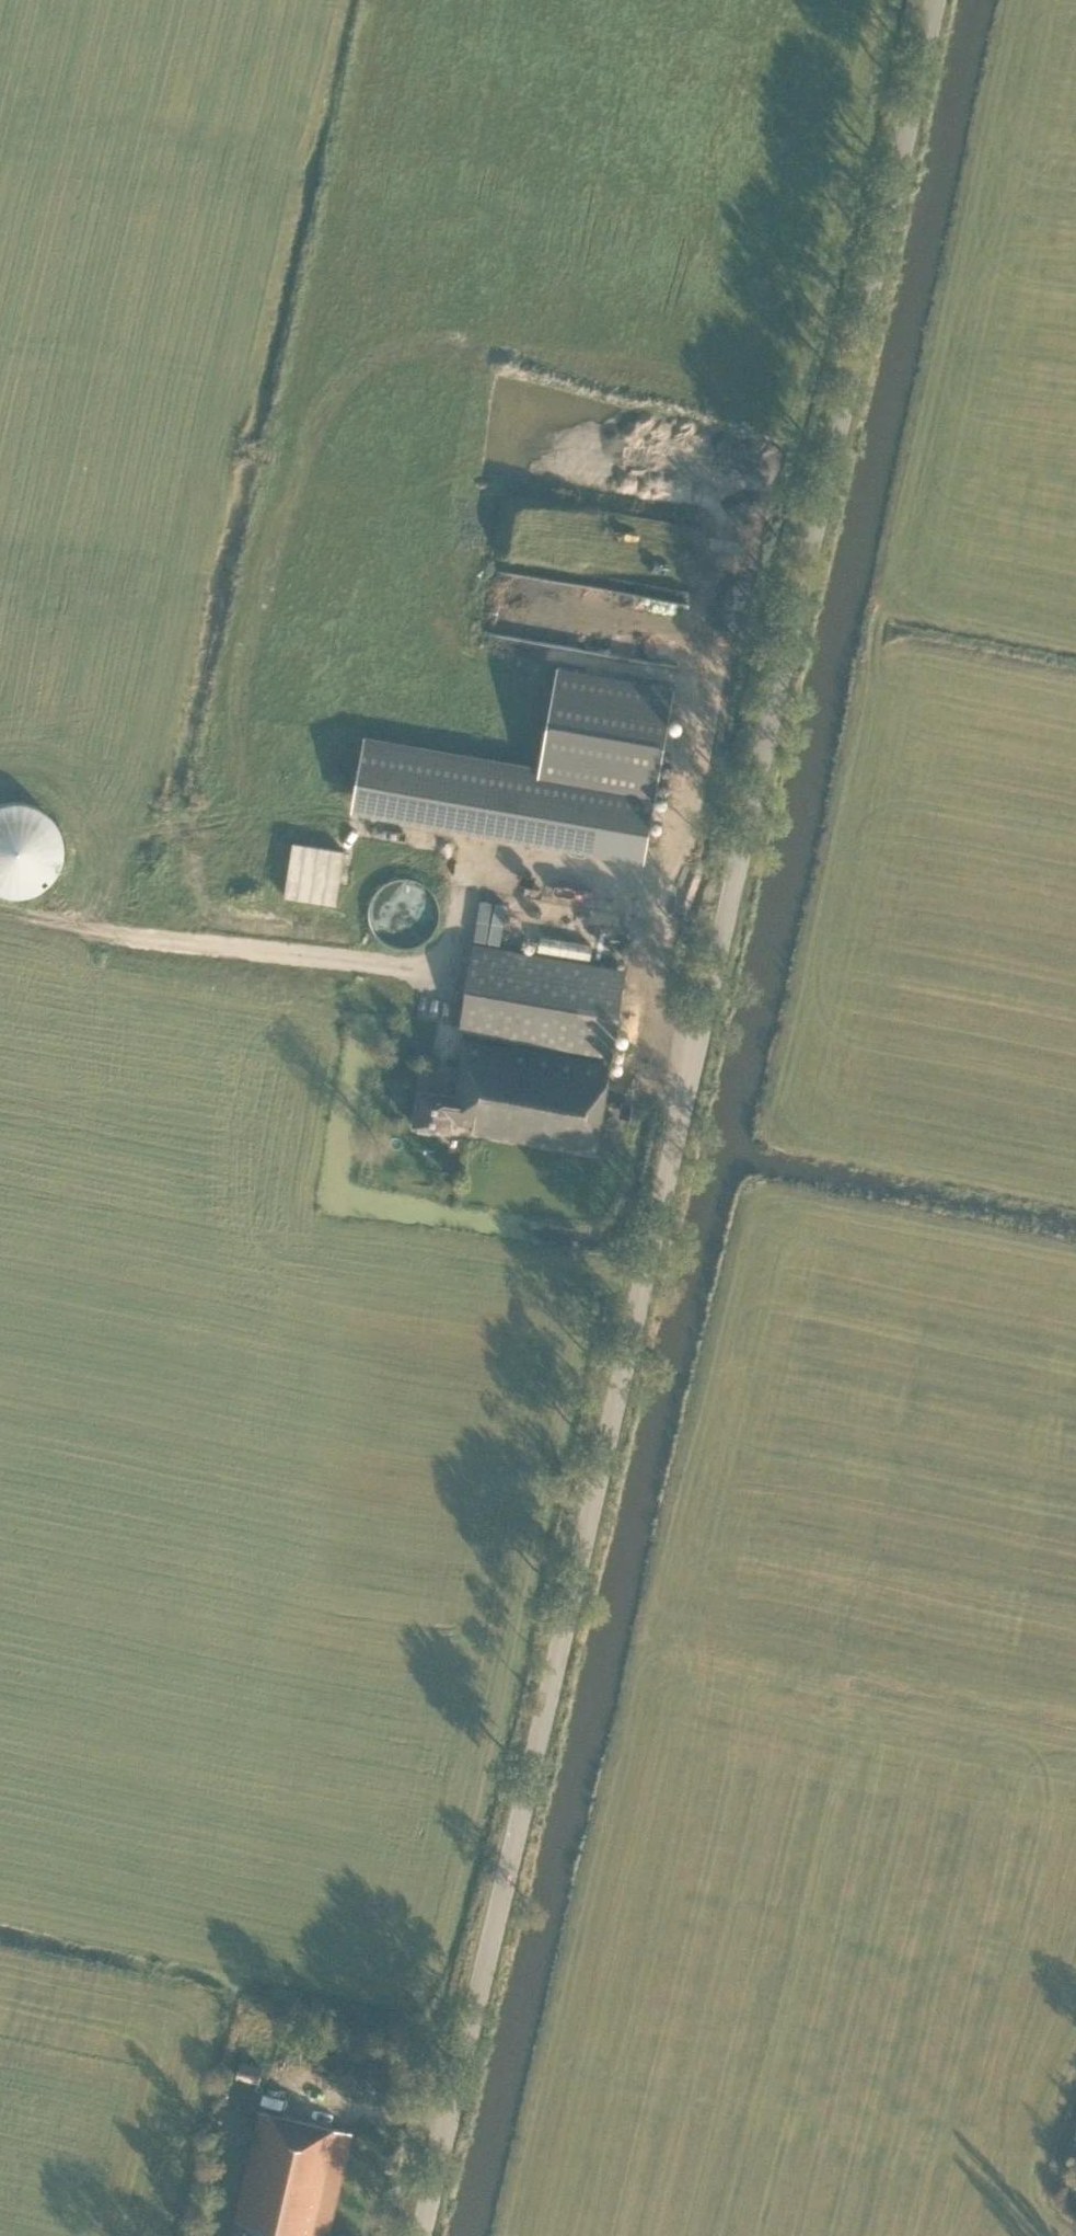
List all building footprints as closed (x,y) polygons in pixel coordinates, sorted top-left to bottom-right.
[(675,685),(558,665),(539,769),(657,790),(675,685)] [(351,814),(644,865),(657,790),(539,769),(364,739),(351,814)] [(65,873),(37,796),(0,809),(0,897),(65,873)] [(627,969),(474,945),(459,1034),(605,1056),(604,1064),(464,1041),(455,1096),(421,1091),(416,1126),(421,1127),(420,1131),(432,1133),(433,1128),(451,1131),(453,1121),(475,1125),(473,1134),(597,1155),(627,969)] [(263,2062),(243,2057),(239,2074),(260,2079),(263,2062)] [(353,2131),(261,2109),(231,2235),(327,2235),(353,2131)]
